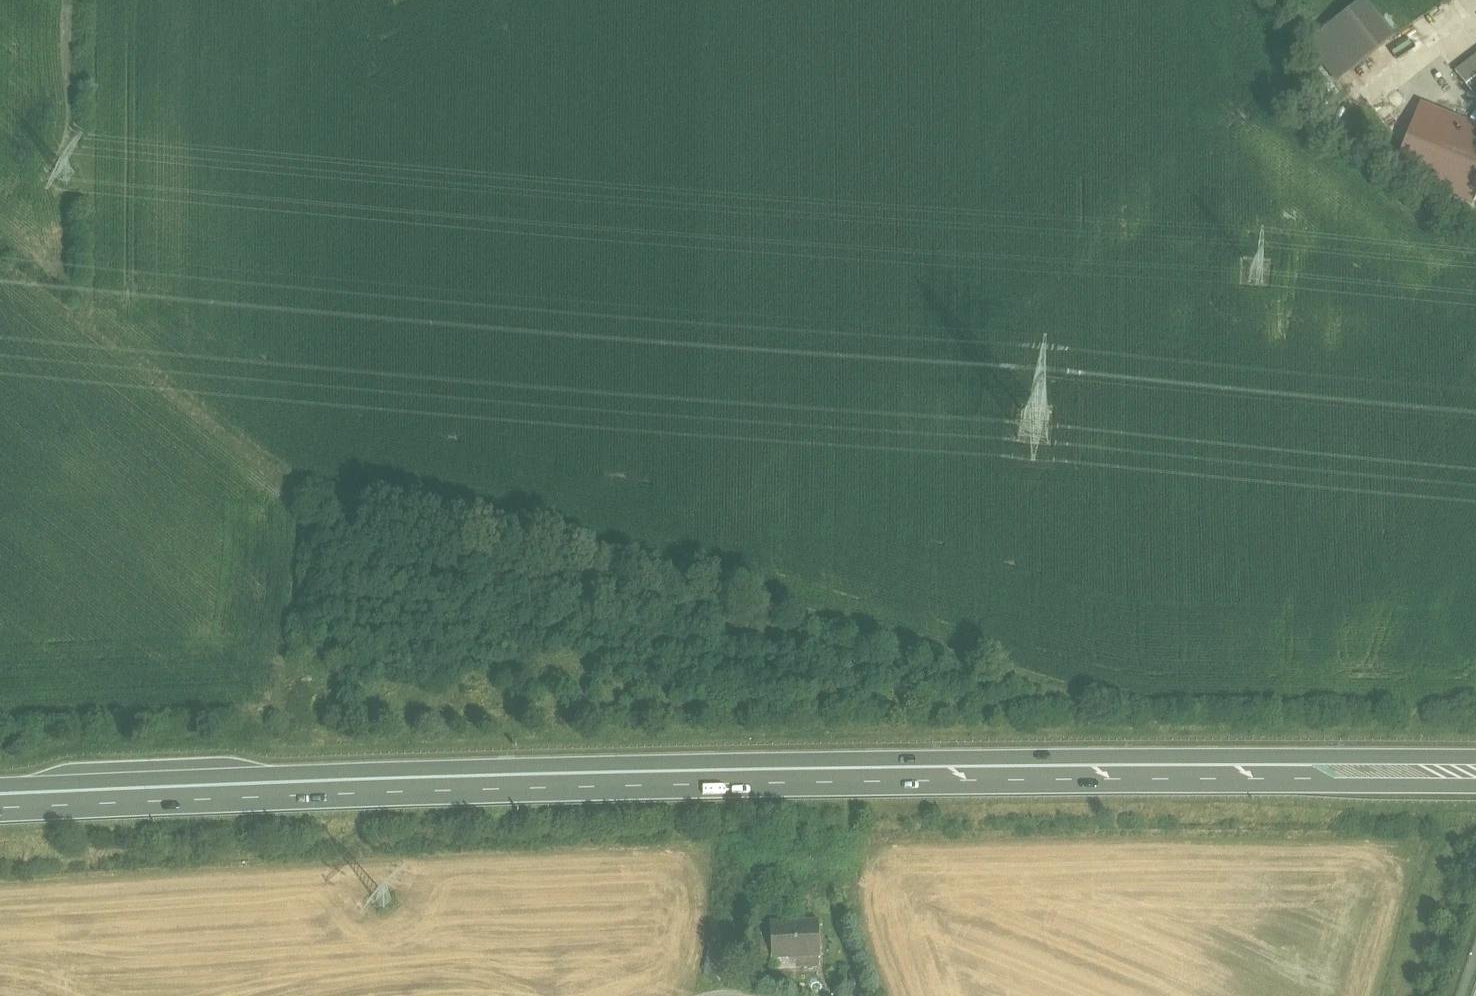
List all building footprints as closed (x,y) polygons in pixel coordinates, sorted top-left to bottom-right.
[(1395,37),(1365,0),(1325,32),(1355,68),(1395,37)] [(1458,72),(1475,96),(1475,58),(1458,72)] [(841,890),(821,889),(820,899),(840,900),(841,890)] [(819,921),(773,923),(771,923),(771,924),(771,925),(772,925),(772,941),(773,958),(772,958),(773,959),(774,959),(775,959),(796,958),(796,959),(798,959),(798,968),(820,967),(820,958),(822,958),(822,956),(821,956),(820,923),(821,923),(820,921),(819,921)] [(771,924),(763,924),(764,941),(772,941),(772,925),(771,925),(771,924)] [(765,987),(765,971),(756,971),(756,987),(765,987)]
